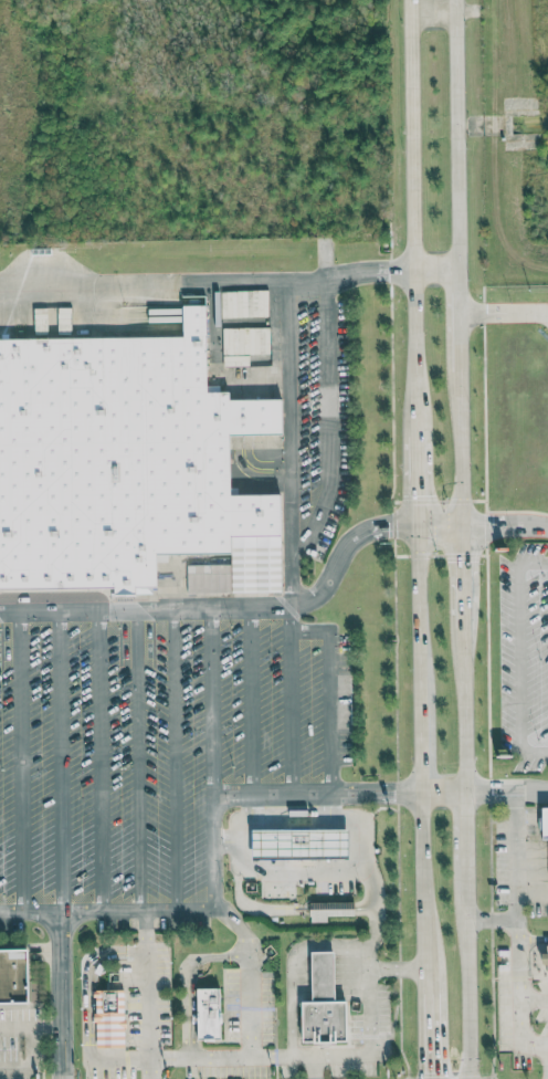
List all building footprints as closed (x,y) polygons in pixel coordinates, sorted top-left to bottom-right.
[(151,593),(0,593),(0,335),(177,334),(177,302),(203,302),(204,391),(228,391),(223,400),(274,398),(275,431),(223,433),(225,494),(276,492),(278,533),(228,535),(222,555),(151,555),(151,593)] [(351,859),(350,830),(254,831),(254,859),(351,859)] [(328,916),(355,916),(355,902),(310,902),(311,922),(328,922),(328,916)] [(32,1003),(31,949),(0,950),(0,1004),(32,1003)] [(336,952),(313,952),(314,1002),(304,1002),(304,1043),(349,1043),(349,1002),(337,1002),(336,952)] [(222,1040),(221,988),(198,989),(199,1040),(222,1040)] [(96,989),(94,1044),(125,1047),(125,989),(96,989)]
